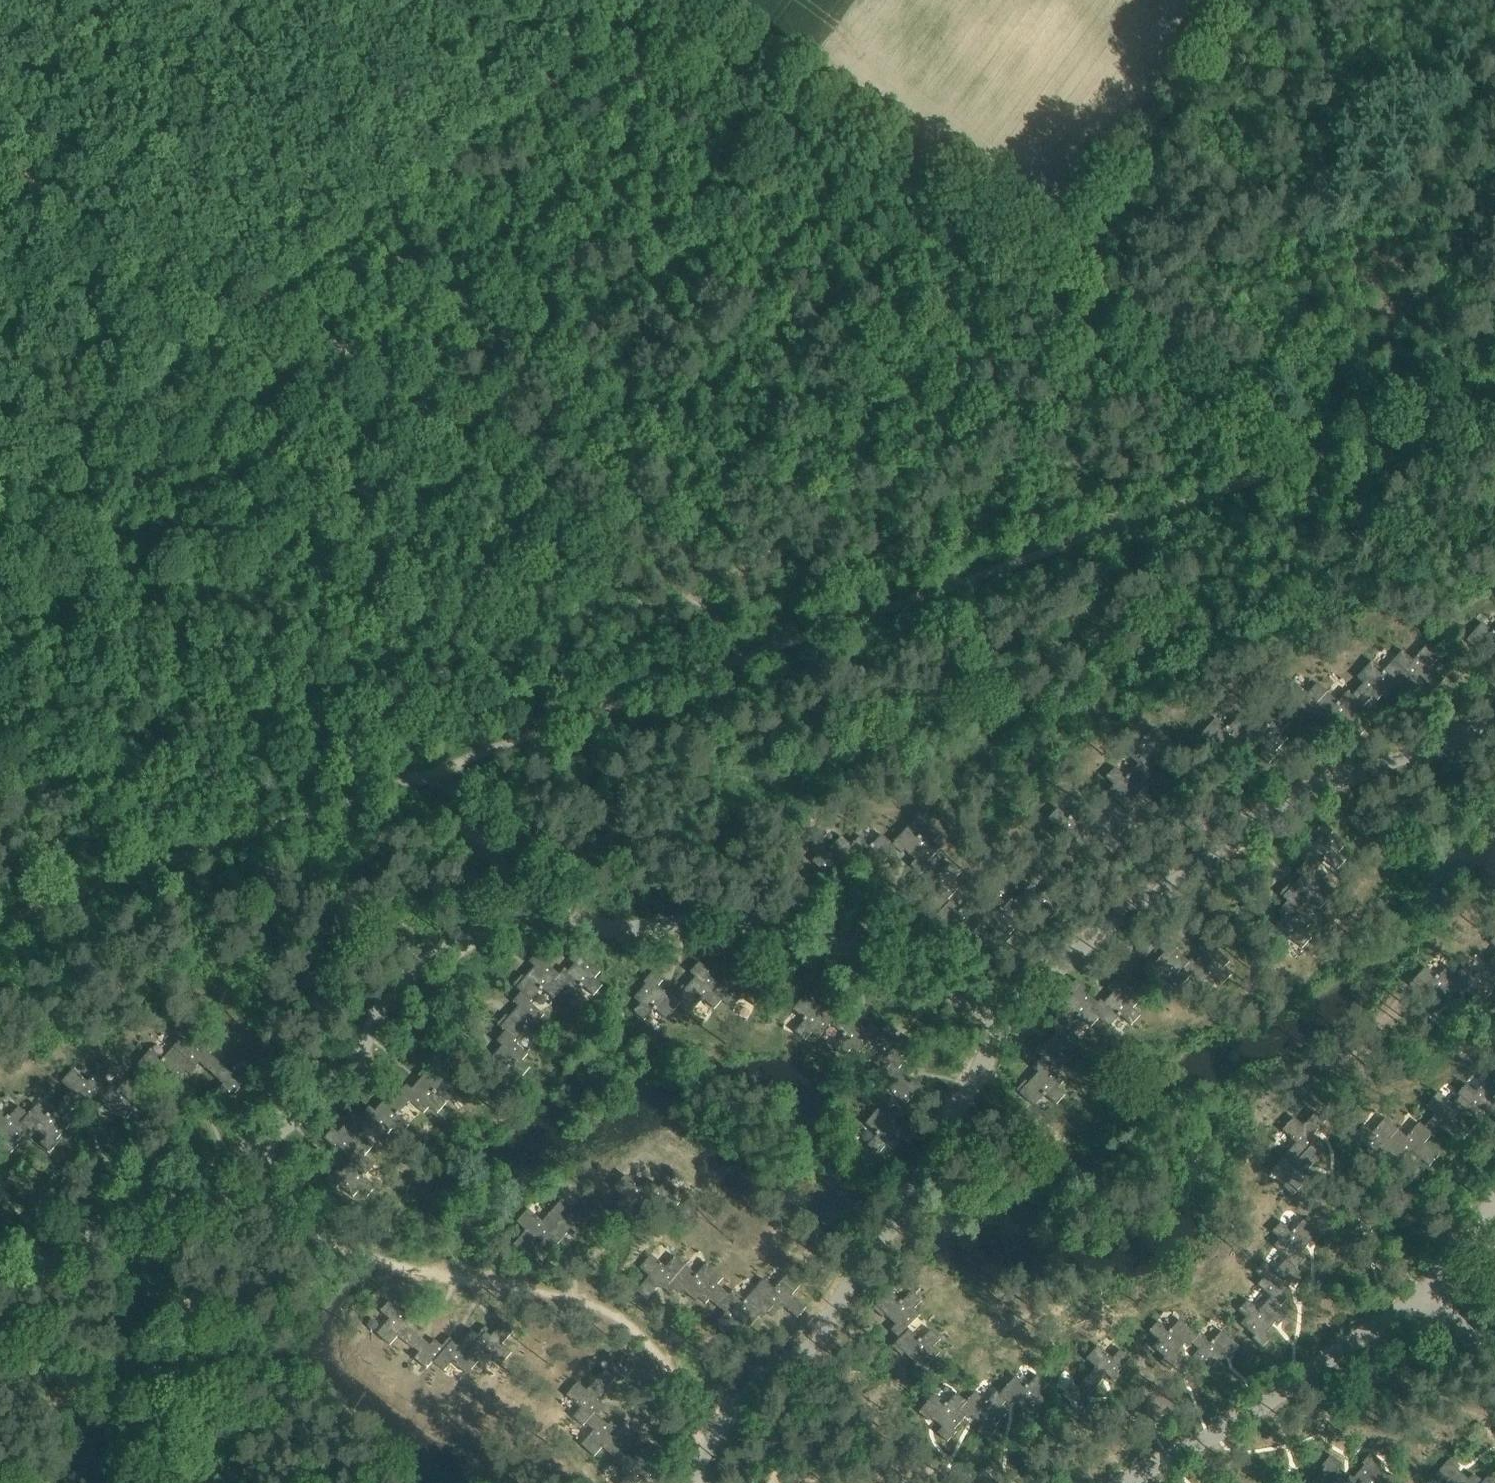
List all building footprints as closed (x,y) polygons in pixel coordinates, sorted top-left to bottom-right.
[(1494,632),(1482,621),(1466,639),(1476,648),(1479,645),(1489,655),(1484,661),(1494,670),(1494,669),(1494,631),(1494,632)] [(1444,679),(1430,667),(1439,657),(1426,645),(1413,659),(1402,650),(1393,660),(1405,670),(1409,665),(1413,669),(1413,670),(1435,689),(1444,679)] [(1387,697),(1395,688),(1399,683),(1402,686),(1405,683),(1400,678),(1406,671),(1405,670),(1393,660),(1383,670),(1372,660),(1357,676),(1363,682),(1352,694),(1352,695),(1364,706),(1372,696),(1377,700),(1383,693),(1387,697)] [(1309,709),(1326,691),(1317,682),(1307,693),(1293,680),(1281,693),(1290,701),(1277,715),(1288,725),(1298,713),(1302,709),(1306,713),(1305,714),(1312,721),(1316,716),(1309,709)] [(1309,709),(1316,716),(1320,719),(1323,716),(1336,728),(1339,724),(1346,730),(1350,726),(1360,735),(1371,723),(1358,711),(1364,706),(1352,695),(1352,694),(1348,690),(1337,701),(1326,691),(1309,709)] [(1216,717),(1199,735),(1209,744),(1212,741),(1223,750),(1218,756),(1229,765),(1238,755),(1235,753),(1247,740),(1239,733),(1247,725),(1238,716),(1228,727),(1216,717)] [(1147,775),(1156,765),(1151,761),(1161,750),(1164,753),(1173,743),(1155,726),(1144,738),(1133,728),(1123,738),(1131,745),(1125,751),(1139,764),(1137,766),(1147,775)] [(1129,814),(1130,814),(1138,804),(1133,800),(1143,789),(1146,792),(1155,782),(1147,775),(1137,766),(1127,777),(1115,767),(1106,777),(1114,784),(1108,790),(1121,803),(1119,805),(1129,814)] [(1090,829),(1091,830),(1104,842),(1102,844),(1112,853),(1121,843),(1116,839),(1125,828),(1129,831),(1138,821),(1130,814),(1129,814),(1119,805),(1109,816),(1098,806),(1089,815),(1089,816),(1096,823),(1090,829)] [(1064,843),(1062,846),(1072,855),(1081,845),(1076,840),(1086,829),(1089,832),(1091,830),(1090,829),(1096,823),(1089,816),(1089,815),(1080,806),(1069,818),(1058,807),(1049,817),(1056,824),(1050,831),(1064,843)] [(1319,837),(1309,847),(1306,845),(1297,854),(1305,862),(1315,871),(1326,859),(1337,870),(1346,860),(1339,853),(1344,846),(1331,834),(1333,831),(1323,822),(1314,832),(1319,837)] [(892,844),(899,851),(902,853),(905,850),(915,860),(910,865),(920,873),(929,863),(927,862),(940,848),(933,842),(940,835),(930,826),(920,837),(908,826),(893,844),(892,844)] [(852,859),(853,860),(866,871),(864,874),(874,883),(883,873),(878,868),(887,857),(891,860),(899,851),(892,844),(893,844),(882,834),(871,845),(860,835),(851,844),(851,845),(858,852),(852,859)] [(820,837),(811,847),(818,854),(812,861),(826,873),(812,888),(823,897),(843,875),(838,870),(847,859),(850,863),(853,860),(852,859),(858,852),(851,845),(851,844),(842,835),(831,847),(820,837)] [(1313,873),(1315,871),(1305,862),(1297,871),(1302,876),(1292,887),(1289,884),(1280,894),(1287,901),(1298,910),(1308,898),(1320,909),(1329,899),(1321,892),(1327,885),(1313,873)] [(923,890),(925,887),(936,897),(931,902),(941,911),(950,901),(948,899),(961,885),(954,880),(961,872),(951,863),(941,874),(929,863),(920,873),(913,881),(923,890)] [(1038,917),(1033,922),(1045,933),(1054,923),(1050,919),(1061,908),(1054,902),(1063,892),(1053,883),(1042,894),(1031,883),(1015,901),(1014,901),(1022,908),(1024,910),(1027,907),(1038,917)] [(983,926),(986,923),(997,933),(992,938),(1002,947),(1011,937),(1009,935),(1021,921),(1015,915),(1022,908),(1014,901),(1015,901),(1012,898),(1002,909),(990,899),(981,909),(974,917),(981,923),(983,926)] [(943,928),(946,924),(957,934),(952,940),(962,949),(971,939),(969,936),(981,923),(974,917),(981,909),(972,900),(962,911),(950,901),(941,911),(934,919),(943,928)] [(1296,912),(1298,910),(1287,901),(1279,910),(1284,915),(1274,926),(1271,923),(1262,933),(1280,949),(1291,937),(1302,948),(1311,938),(1304,931),(1310,924),(1296,912)] [(1181,986),(1190,976),(1182,968),(1189,961),(1176,949),(1178,947),(1168,937),(1159,947),(1164,952),(1154,963),(1151,960),(1142,970),(1159,987),(1170,975),(1181,986)] [(565,974),(564,973),(562,972),(560,975),(553,982),(562,989),(572,998),(582,986),(594,996),(602,985),(595,978),(600,972),(586,960),(588,957),(578,948),(569,959),(575,963),(565,974)] [(1494,972),(1494,971),(1494,951),(1484,963),(1494,972)] [(554,999),(562,989),(553,982),(560,975),(546,963),(548,960),(538,952),(529,962),(535,966),(525,977),(522,975),(513,985),(521,992),(532,1001),(542,989),(554,999)] [(723,981),(720,985),(721,985),(715,992),(723,999),(733,1008),(743,996),(754,1006),(763,996),(755,989),(761,982),(747,970),(749,968),(739,959),(730,969),(736,974),(727,984),(723,981)] [(682,1001),(681,1001),(693,1011),(703,999),(714,1009),(723,999),(715,992),(721,985),(720,985),(707,973),(709,971),(699,962),(690,972),(696,977),(686,988),(683,985),(674,995),(682,1001)] [(1488,979),(1494,972),(1484,963),(1474,974),(1463,963),(1454,973),(1446,981),(1453,988),(1456,991),(1459,987),(1470,997),(1465,1002),(1475,1011),(1484,1001),(1482,999),(1494,985),(1488,979)] [(1446,981),(1454,973),(1444,964),(1434,976),(1422,965),(1406,983),(1416,993),(1419,989),(1429,999),(1425,1004),(1435,1013),(1444,1003),(1441,1001),(1453,988),(1446,981)] [(666,1019),(681,1001),(682,1001),(674,995),(672,992),(669,995),(658,986),(663,980),(653,971),(644,982),(646,984),(634,998),(641,1003),(634,1011),(644,1020),(654,1009),(666,1019)] [(1091,1009),(1100,1017),(1109,1026),(1120,1014),(1131,1025),(1141,1015),(1133,1008),(1139,1001),(1125,989),(1128,986),(1117,977),(1108,987),(1114,992),(1104,1002),(1101,999),(1098,1002),(1091,1009)] [(1091,1027),(1100,1017),(1091,1009),(1098,1002),(1085,991),(1087,988),(1077,979),(1068,989),(1073,994),(1063,1004),(1060,1002),(1051,1011),(1059,1018),(1069,1028),(1080,1016),(1091,1027)] [(830,1024),(832,1025),(841,1015),(832,1006),(827,1012),(816,1003),(819,1000),(808,991),(792,1010),(805,1020),(795,1031),(805,1040),(812,1032),(819,1038),(830,1024)] [(513,1001),(518,1006),(509,1017),(506,1014),(497,1024),(505,1031),(516,1040),(526,1028),(538,1038),(546,1028),(539,1021),(544,1014),(530,1003),(532,1001),(521,992),(513,1001)] [(871,1022),(870,1024),(866,1028),(855,1018),(858,1015),(848,1007),(841,1015),(832,1025),(844,1035),(834,1047),(845,1056),(852,1048),(858,1054),(870,1039),(872,1041),(881,1030),(871,1022)] [(1068,1030),(1069,1028),(1059,1018),(1050,1028),(1056,1033),(1046,1043),(1043,1041),(1034,1050),(1042,1058),(1052,1067),(1063,1055),(1074,1066),(1083,1055),(1075,1048),(1081,1042),(1068,1030)] [(874,1063),(884,1071),(891,1062),(898,1069),(910,1055),(912,1057),(921,1047),(911,1038),(906,1044),(895,1035),(898,1031),(887,1022),(881,1030),(872,1041),(884,1051),(874,1063)] [(514,1042),(516,1040),(505,1031),(497,1041),(502,1045),(493,1056),(490,1054),(481,1064),(500,1080),(510,1068),(522,1078),(531,1067),(523,1061),(528,1054),(514,1042)] [(182,1037),(173,1047),(191,1063),(186,1070),(191,1075),(197,1068),(196,1067),(200,1062),(215,1075),(223,1066),(224,1067),(225,1066),(210,1053),(219,1044),(206,1032),(193,1047),(182,1037)] [(144,1070),(133,1082),(133,1083),(145,1093),(153,1084),(158,1088),(163,1081),(167,1085),(180,1071),(183,1074),(186,1070),(191,1063),(173,1047),(164,1058),(152,1048),(137,1065),(144,1070)] [(1052,1067),(1042,1058),(1033,1067),(1038,1072),(1028,1082),(1025,1079),(1016,1089),(1034,1106),(1045,1094),(1056,1105),(1066,1094),(1058,1087),(1064,1081),(1050,1069),(1052,1067)] [(878,1103),(881,1105),(889,1111),(895,1104),(901,1109),(913,1095),(916,1097),(924,1087),(914,1078),(909,1084),(898,1074),(901,1071),(898,1069),(891,1062),(884,1071),(875,1081),(887,1091),(878,1103)] [(421,1078),(412,1089),(407,1084),(398,1094),(409,1103),(410,1101),(424,1113),(430,1106),(438,1113),(447,1103),(435,1093),(446,1081),(427,1065),(418,1075),(421,1078)] [(239,1086),(247,1077),(235,1066),(230,1072),(224,1067),(223,1066),(215,1075),(224,1083),(219,1089),(230,1099),(240,1088),(239,1086)] [(59,1104),(69,1113),(83,1097),(88,1102),(87,1103),(93,1109),(98,1104),(91,1098),(107,1079),(98,1071),(88,1081),(74,1069),(62,1082),(72,1090),(59,1104)] [(118,1089),(107,1079),(91,1098),(98,1104),(101,1107),(104,1104),(118,1116),(121,1112),(128,1118),(131,1114),(141,1123),(152,1111),(139,1099),(145,1093),(133,1083),(133,1082),(129,1078),(118,1089)] [(1467,1110),(1478,1121),(1481,1117),(1478,1114),(1482,1110),(1494,1122),(1494,1103),(1493,1101),(1494,1099),(1494,1085),(1489,1080),(1476,1094),(1467,1085),(1457,1095),(1460,1098),(1469,1107),(1466,1110),(1467,1110)] [(409,1103),(398,1094),(390,1087),(381,1097),(385,1100),(375,1111),(370,1106),(362,1115),(372,1124),(373,1123),(387,1135),(393,1128),(401,1135),(410,1125),(398,1115),(409,1103)] [(1435,1114),(1423,1128),(1422,1128),(1430,1136),(1432,1138),(1447,1122),(1452,1127),(1448,1130),(1452,1133),(1460,1124),(1457,1121),(1467,1110),(1466,1110),(1469,1107),(1460,1098),(1452,1106),(1438,1093),(1426,1106),(1435,1114)] [(38,1104),(29,1114),(21,1123),(28,1129),(31,1132),(35,1129),(45,1138),(40,1143),(50,1152),(60,1142),(57,1140),(69,1126),(63,1120),(69,1113),(59,1104),(49,1115),(38,1104)] [(881,1105),(865,1123),(877,1134),(868,1145),(878,1154),(886,1144),(893,1150),(903,1138),(908,1141),(917,1131),(904,1120),(900,1126),(889,1117),(892,1113),(889,1111),(881,1105)] [(4,1140),(0,1144),(0,1146),(10,1155),(19,1144),(17,1142),(28,1129),(21,1123),(29,1114),(19,1106),(9,1117),(0,1109),(0,1136),(4,1140)] [(372,1124),(362,1115),(354,1109),(345,1119),(348,1121),(339,1132),(333,1128),(324,1138),(341,1153),(343,1150),(350,1156),(357,1149),(365,1156),(373,1146),(362,1136),(372,1124)] [(1296,1142),(1288,1150),(1297,1160),(1311,1146),(1314,1149),(1314,1148),(1323,1140),(1319,1137),(1316,1140),(1312,1135),(1327,1120),(1317,1111),(1304,1124),(1295,1115),(1282,1128),(1296,1142)] [(1393,1162),(1398,1156),(1398,1155),(1401,1152),(1387,1139),(1396,1129),(1384,1117),(1371,1131),(1362,1123),(1352,1133),(1367,1147),(1364,1150),(1373,1158),(1376,1155),(1373,1152),(1377,1147),(1393,1162)] [(1405,1137),(1396,1129),(1387,1139),(1401,1152),(1398,1155),(1398,1156),(1407,1164),(1410,1161),(1407,1157),(1411,1153),(1427,1167),(1436,1157),(1422,1144),(1430,1136),(1422,1128),(1423,1128),(1418,1123),(1405,1137)] [(1320,1154),(1314,1148),(1314,1149),(1311,1146),(1297,1160),(1288,1150),(1276,1162),(1290,1175),(1281,1184),(1291,1194),(1305,1180),(1308,1183),(1316,1174),(1313,1171),(1310,1174),(1305,1169),(1320,1154)] [(375,1165),(365,1156),(357,1149),(350,1156),(348,1159),(351,1162),(341,1172),(336,1168),(327,1178),(337,1187),(340,1185),(353,1197),(359,1190),(367,1197),(376,1187),(364,1177),(375,1165)] [(622,1219),(635,1204),(646,1191),(643,1189),(629,1176),(620,1186),(626,1192),(611,1210),(622,1219)] [(651,1179),(643,1189),(646,1191),(635,1204),(640,1207),(639,1208),(643,1212),(650,1203),(657,1210),(663,1204),(672,1212),(679,1203),(651,1179)] [(555,1231),(548,1238),(558,1246),(572,1230),(576,1234),(573,1237),(577,1241),(587,1229),(584,1226),(594,1213),(584,1205),(576,1214),(561,1201),(550,1215),(544,1222),(555,1231)] [(543,1244),(548,1238),(555,1231),(544,1222),(528,1209),(516,1222),(525,1230),(514,1245),(525,1254),(538,1239),(543,1244)] [(1287,1257),(1285,1259),(1296,1268),(1296,1267),(1305,1258),(1299,1253),(1309,1242),(1312,1245),(1321,1235),(1302,1219),(1292,1231),(1280,1221),(1271,1231),(1279,1238),(1273,1244),(1287,1257)] [(671,1295),(675,1290),(668,1284),(684,1265),(675,1256),(665,1267),(651,1254),(639,1268),(649,1276),(636,1291),(646,1299),(660,1284),(665,1288),(664,1289),(671,1295)] [(1304,1274),(1296,1267),(1296,1268),(1285,1259),(1275,1270),(1264,1260),(1255,1271),(1263,1277),(1257,1284),(1271,1296),(1269,1299),(1279,1308),(1280,1307),(1288,1297),(1283,1293),(1292,1282),(1295,1284),(1304,1274)] [(696,1275),(684,1265),(668,1284),(675,1290),(679,1293),(682,1290),(695,1302),(699,1298),(705,1303),(709,1299),(719,1307),(729,1295),(717,1284),(723,1278),(706,1263),(696,1275)] [(763,1279),(754,1289),(773,1305),(767,1312),(768,1312),(772,1316),(778,1309),(777,1309),(781,1304),(797,1318),(806,1307),(792,1295),(800,1285),(787,1274),(774,1288),(763,1279)] [(733,1290),(729,1295),(719,1307),(725,1313),(714,1325),(726,1336),(735,1326),(739,1330),(745,1323),(749,1327),(761,1313),(764,1316),(768,1312),(767,1312),(773,1305),(754,1289),(745,1300),(733,1290)] [(899,1341),(909,1332),(907,1330),(920,1317),(914,1311),(921,1303),(911,1294),(900,1305),(889,1293),(872,1311),(882,1321),(885,1318),(895,1327),(890,1333),(899,1341)] [(1288,1314),(1280,1307),(1279,1308),(1269,1299),(1259,1310),(1248,1300),(1239,1310),(1246,1317),(1241,1323),(1254,1336),(1252,1338),(1263,1347),(1272,1337),(1266,1332),(1276,1321),(1279,1324),(1288,1314)] [(414,1349),(423,1339),(407,1326),(411,1322),(415,1324),(418,1321),(408,1313),(406,1316),(391,1304),(382,1314),(391,1322),(379,1336),(392,1348),(400,1338),(415,1350),(414,1349)] [(1196,1337),(1195,1336),(1178,1320),(1167,1331),(1156,1321),(1146,1330),(1156,1339),(1149,1346),(1161,1357),(1157,1361),(1166,1371),(1178,1359),(1173,1354),(1183,1344),(1186,1347),(1189,1344),(1196,1337)] [(469,1354),(480,1363),(487,1354),(502,1367),(513,1353),(504,1345),(516,1331),(506,1322),(492,1338),(487,1334),(490,1330),(487,1327),(479,1336),(479,1337),(482,1340),(469,1354)] [(453,1337),(444,1348),(443,1349),(447,1351),(437,1362),(436,1364),(447,1372),(454,1363),(469,1376),(480,1363),(469,1354),(482,1340),(479,1337),(479,1336),(473,1331),(459,1347),(454,1343),(457,1340),(453,1337)] [(909,1332),(899,1341),(891,1349),(901,1359),(904,1356),(914,1366),(909,1371),(919,1380),(929,1371),(926,1368),(939,1355),(933,1349),(940,1342),(931,1332),(920,1343),(909,1332)] [(1198,1334),(1195,1336),(1196,1337),(1189,1344),(1195,1351),(1189,1357),(1202,1370),(1200,1372),(1210,1382),(1219,1372),(1214,1367),(1224,1357),(1227,1360),(1237,1350),(1220,1333),(1208,1344),(1198,1334)] [(414,1349),(415,1350),(421,1355),(417,1360),(429,1371),(436,1362),(437,1362),(447,1351),(443,1349),(444,1348),(437,1341),(432,1347),(423,1339),(414,1349)] [(1083,1380),(1092,1389),(1107,1373),(1111,1377),(1108,1381),(1112,1384),(1122,1372),(1119,1369),(1130,1357),(1120,1348),(1112,1357),(1097,1344),(1086,1357),(1095,1366),(1082,1380),(1083,1380)] [(605,1370),(600,1376),(609,1384),(617,1376),(622,1381),(632,1369),(620,1359),(619,1361),(610,1353),(599,1365),(605,1370)] [(582,1425),(585,1423),(584,1422),(593,1412),(597,1415),(607,1404),(603,1401),(600,1404),(595,1400),(609,1384),(600,1376),(599,1375),(586,1390),(577,1381),(565,1395),(580,1407),(572,1416),(582,1425)] [(1023,1409),(1018,1414),(1030,1425),(1040,1415),(1035,1411),(1046,1399),(1039,1393),(1048,1384),(1038,1375),(1028,1386),(1016,1375),(1000,1393),(999,1394),(1007,1400),(1009,1402),(1012,1399),(1023,1409)] [(1092,1389),(1083,1380),(1078,1386),(1072,1381),(1061,1393),(1070,1401),(1069,1403),(1080,1413),(1091,1402),(1085,1397),(1092,1389)] [(958,1409),(966,1416),(969,1419),(972,1415),(982,1425),(977,1430),(988,1439),(997,1429),(994,1427),(1007,1413),(1000,1407),(1007,1400),(999,1394),(1000,1393),(997,1390),(987,1402),(975,1391),(966,1401),(958,1409)] [(958,1409),(966,1401),(957,1392),(946,1404),(934,1393),(918,1411),(928,1421),(931,1417),(942,1427),(937,1432),(947,1441),(956,1431),(954,1429),(966,1416),(958,1409)] [(602,1446),(616,1458),(623,1450),(624,1451),(626,1449),(609,1435),(614,1430),(617,1433),(620,1429),(611,1421),(608,1424),(597,1415),(593,1412),(584,1422),(585,1423),(593,1430),(580,1445),(594,1456),(602,1446)] [(616,1458),(611,1464),(626,1476),(620,1482),(638,1482),(641,1480),(644,1482),(653,1473),(649,1470),(646,1473),(641,1469),(646,1464),(655,1453),(645,1444),(633,1459),(624,1451),(623,1450),(616,1458)] [(1362,1482),(1400,1482),(1402,1480),(1392,1471),(1389,1474),(1378,1465),(1383,1459),(1372,1451),(1363,1461),(1366,1463),(1355,1477),(1362,1482)] [(1362,1482),(1355,1477),(1351,1474),(1348,1477),(1338,1468),(1342,1463),(1332,1454),(1323,1464),(1325,1466),(1313,1481),(1316,1482),(1362,1482)] [(1482,1482),(1473,1474),(1468,1480),(1457,1471),(1460,1467),(1450,1458),(1434,1477),(1441,1482),(1482,1482)] [(1490,1474),(1482,1482),(1494,1482),(1494,1479),(1490,1474)]
